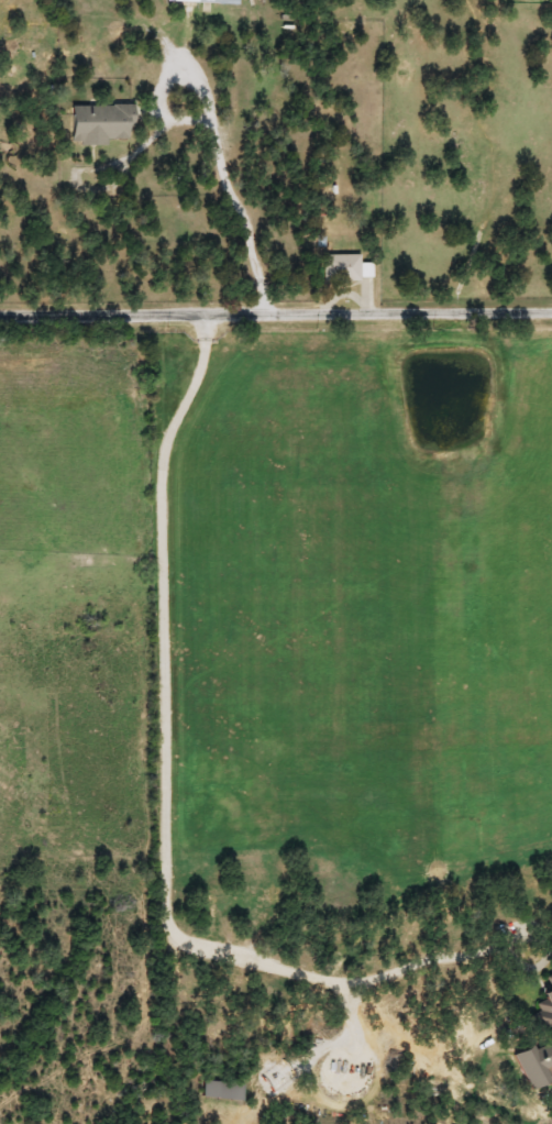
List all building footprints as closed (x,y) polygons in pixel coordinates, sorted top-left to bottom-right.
[(104,145),(68,145),(68,106),(130,106),(130,140),(104,140),(104,145)] [(358,254),(358,283),(321,283),(321,254),(358,254)] [(543,977),(551,973),(551,1022),(536,1029),(529,1015),(537,1012),(532,1000),(551,992),(543,977)] [(199,1097),(202,1079),(242,1086),(239,1103),(199,1097)]
